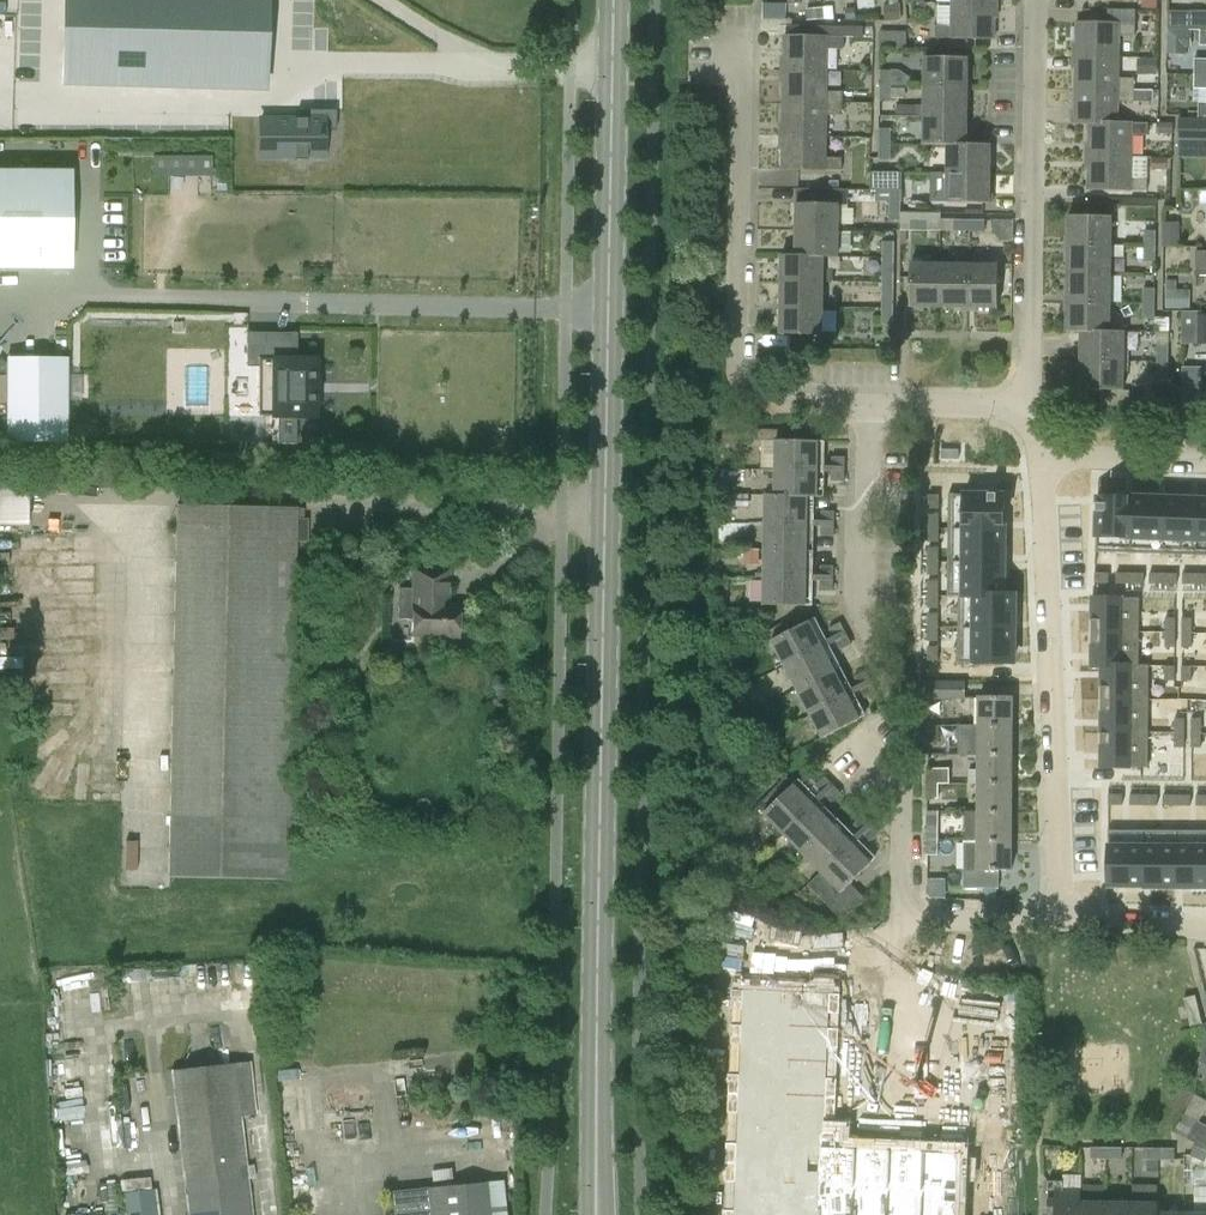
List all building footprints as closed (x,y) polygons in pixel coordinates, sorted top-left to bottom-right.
[(62,85),(266,90),(268,0),(64,0),(62,85)] [(766,17),(788,16),(788,2),(765,2),(766,17)] [(936,38),(952,38),(951,39),(994,39),(995,5),(952,5),(952,6),(939,6),(938,26),(937,26),(936,38)] [(1108,10),(1108,23),(1136,24),(1136,10),(1108,10)] [(1191,11),(1191,29),(1201,29),(1201,30),(1205,30),(1205,11),(1191,11)] [(19,15),(19,74),(54,74),(54,15),(19,15)] [(1136,24),(1108,23),(1076,23),(1076,57),(1119,57),(1119,36),(1136,36),(1136,24)] [(881,48),(907,48),(907,31),(881,31),(881,48)] [(844,36),(828,36),(785,35),(784,69),(827,70),(828,48),(844,49),(844,36)] [(1159,79),(1158,56),(1136,57),(1137,80),(1159,79)] [(925,57),(925,86),(967,87),(968,57),(925,57)] [(1119,79),(1119,57),(1076,57),(1075,90),(1135,90),(1135,80),(1119,79)] [(827,92),(827,70),(784,69),(783,103),(843,104),(843,92),(827,92)] [(880,86),(892,86),(892,70),(880,70),(880,86)] [(892,101),(892,86),(880,86),(880,101),(892,101)] [(925,86),(924,105),(915,105),(915,115),(967,116),(967,87),(925,86)] [(1160,90),(1135,90),(1075,90),(1075,124),(1089,124),(1089,123),(1118,123),(1118,122),(1118,102),(1160,103),(1160,90)] [(276,134),(276,144),(324,145),(325,120),(338,120),(338,112),(338,100),(307,100),(307,109),(276,108),(276,134)] [(826,137),(826,114),(843,115),(843,104),(783,103),(782,136),(826,137)] [(915,115),(924,115),(924,144),(990,145),(990,144),(966,143),(967,116),(915,115)] [(1180,118),(1179,142),(1205,142),(1205,119),(1180,118)] [(1132,157),(1132,135),(1148,136),(1148,123),(1118,122),(1118,123),(1089,123),(1089,124),(1088,156),(1132,157)] [(880,143),(891,143),(892,129),(880,129),(880,143)] [(825,172),(825,170),(842,170),(843,139),(826,139),(826,137),(782,136),(782,171),(825,172)] [(891,160),(891,143),(880,143),(879,160),(891,160)] [(948,145),(947,173),(990,174),(990,145),(924,144),(924,145),(948,145)] [(213,153),(154,155),(154,175),(214,173),(213,153)] [(1148,178),(1131,178),(1132,157),(1088,156),(1088,190),(1147,191),(1148,178)] [(70,269),(70,170),(0,170),(0,268),(70,269)] [(901,173),(871,173),(871,190),(877,190),(901,190),(901,173)] [(989,203),(990,174),(947,173),(947,203),(989,203)] [(846,189),(832,189),(797,188),(796,228),(838,229),(838,205),(848,205),(848,189),(846,189)] [(912,230),(941,231),(942,212),(912,211),(912,230)] [(1069,215),(1068,245),(1111,245),(1111,216),(1069,215)] [(969,231),(969,219),(955,219),(955,231),(969,231)] [(969,219),(969,231),(985,231),(985,219),(969,219)] [(1020,219),(990,219),(990,236),(1019,236),(1020,219)] [(1166,221),(1165,243),(1181,244),(1182,222),(1166,221)] [(781,254),(781,255),(838,256),(838,229),(796,228),(796,254),(781,254)] [(1144,230),(1144,246),(1156,246),(1156,231),(1144,230)] [(883,241),(882,257),(895,258),(895,241),(883,241)] [(1125,245),(1111,245),(1068,245),(1068,274),(1111,274),(1111,258),(1125,258),(1125,245)] [(1144,246),(1144,262),(1156,262),(1156,246),(1144,246)] [(1195,251),(1195,267),(1197,267),(1197,276),(1205,276),(1205,251),(1195,251)] [(833,270),(823,270),(823,257),(838,257),(838,256),(781,255),(781,281),(823,281),(833,281),(833,270)] [(882,257),(882,272),(882,283),(895,283),(895,258),(882,257)] [(910,307),(940,307),(940,264),(910,264),(910,307)] [(969,264),(940,264),(940,307),(968,307),(969,264)] [(998,265),(969,264),(968,307),(998,308),(998,265)] [(1110,303),(1111,274),(1068,274),(1067,303),(1110,303)] [(1167,280),(1166,309),(1191,308),(1191,290),(1177,290),(1177,280),(1167,280)] [(823,308),(823,281),(781,281),(781,307),(823,308)] [(894,309),(895,283),(882,283),(882,309),(894,309)] [(1143,288),(1143,304),(1155,304),(1155,288),(1143,288)] [(1110,331),(1110,303),(1067,303),(1067,331),(1124,332),(1124,331),(1110,331)] [(1143,304),(1143,319),(1155,319),(1155,304),(1143,304)] [(822,335),(823,308),(781,307),(780,334),(822,335)] [(894,324),(894,309),(882,309),(882,325),(894,324)] [(1205,344),(1205,312),(1182,312),(1182,344),(1205,344)] [(1123,361),(1124,332),(1067,331),(1067,332),(1081,333),(1081,360),(1123,361)] [(1157,361),(1169,362),(1169,332),(1158,331),(1157,361)] [(316,359),(297,359),(263,359),(263,332),(246,332),(246,368),(258,368),(258,417),(277,417),(277,446),(295,446),(295,418),(316,418),(316,359)] [(67,440),(68,355),(5,354),(4,439),(67,440)] [(1123,372),(1123,361),(1081,360),(1080,390),(1123,391),(1123,372)] [(1169,362),(1157,361),(1157,377),(1168,377),(1169,362)] [(776,440),(776,468),(817,469),(818,431),(758,430),(758,440),(776,440)] [(832,467),(845,467),(845,457),(832,457),(832,467)] [(817,496),(817,469),(776,468),(775,494),(766,494),(766,495),(817,496)] [(832,471),(831,481),(845,482),(845,471),(832,471)] [(28,525),(29,476),(0,475),(0,525),(28,525)] [(949,494),(949,528),(1004,529),(1005,494),(949,494)] [(817,497),(817,496),(766,495),(765,522),(807,523),(807,497),(817,497)] [(928,495),(928,509),(938,509),(938,495),(928,495)] [(1098,497),(1096,552),(1131,553),(1133,498),(1098,497)] [(1133,498),(1131,553),(1164,555),(1166,499),(1133,498)] [(1166,499),(1164,555),(1197,556),(1199,500),(1166,499)] [(1197,556),(1205,556),(1205,500),(1199,500),(1197,556)] [(304,507),(297,507),(175,505),(167,878),(289,880),(296,541),(307,542),(308,519),(304,519),(304,507)] [(821,521),(835,522),(835,511),(821,511),(821,521)] [(928,515),(928,528),(938,528),(938,515),(928,515)] [(765,522),(765,551),(806,552),(807,523),(765,522)] [(821,525),(820,536),(835,536),(835,526),(821,525)] [(928,528),(928,542),(938,542),(938,528),(928,528)] [(949,531),(949,561),(1004,562),(1004,529),(949,528),(949,531)] [(92,547),(92,537),(64,538),(64,548),(92,547)] [(928,548),(928,561),(938,561),(938,548),(928,548)] [(765,551),(764,577),(806,578),(806,552),(765,551)] [(56,565),(64,598),(98,590),(90,557),(56,565)] [(928,561),(928,575),(938,575),(938,561),(928,561)] [(949,561),(948,595),(959,596),(959,595),(1004,596),(1004,594),(1004,562),(949,561)] [(820,576),(834,576),(834,566),(820,565),(820,576)] [(398,619),(413,619),(412,636),(458,637),(459,606),(447,606),(448,571),(413,570),(413,589),(399,588),(398,619)] [(1094,575),(1094,585),(1108,585),(1108,575),(1094,575)] [(1116,575),(1116,585),(1130,585),(1130,575),(1116,575)] [(1130,575),(1130,585),(1144,585),(1144,575),(1130,575)] [(1149,575),(1149,585),(1163,585),(1163,575),(1149,575)] [(1163,575),(1163,585),(1177,586),(1177,575),(1163,575)] [(1183,575),(1182,586),(1196,586),(1196,575),(1183,575)] [(1196,586),(1205,586),(1205,576),(1196,575),(1196,586)] [(805,606),(806,578),(764,577),(764,606),(805,606)] [(820,580),(820,590),(834,590),(834,580),(820,580)] [(928,581),(928,594),(938,594),(938,581),(928,581)] [(928,594),(927,608),(938,608),(938,594),(928,594)] [(959,596),(959,628),(1014,628),(1015,594),(1004,594),(1004,596),(959,595),(959,596)] [(1200,594),(1186,594),(1187,617),(1200,617),(1200,594)] [(1093,598),(1092,632),(1140,633),(1140,598),(1093,598)] [(822,646),(809,621),(805,612),(767,631),(785,665),(822,646)] [(927,614),(927,628),(938,628),(938,614),(927,614)] [(1166,618),(1166,633),(1175,633),(1176,618),(1166,618)] [(1183,619),(1183,633),(1192,633),(1192,619),(1183,619)] [(833,637),(846,631),(841,622),(829,628),(833,637)] [(56,665),(88,665),(88,638),(73,638),(72,626),(19,626),(19,652),(56,651),(56,665)] [(927,628),(927,641),(938,641),(938,628),(927,628)] [(959,628),(958,663),(1014,663),(1014,628),(959,628)] [(1092,632),(1092,666),(1102,666),(1139,666),(1139,665),(1140,633),(1092,632)] [(1166,633),(1166,647),(1175,647),(1175,633),(1166,633)] [(1183,633),(1182,647),(1192,647),(1192,633),(1183,633)] [(835,641),(840,650),(852,644),(848,635),(835,641)] [(785,665),(798,689),(835,670),(822,646),(785,665)] [(927,647),(927,661),(938,661),(938,647),(927,647)] [(1102,666),(1102,699),(1149,699),(1149,665),(1139,665),(1139,666),(1102,666)] [(1165,666),(1165,681),(1175,681),(1175,666),(1165,666)] [(1182,666),(1182,681),(1192,681),(1192,666),(1182,666)] [(847,693),(835,670),(798,689),(810,713),(847,693)] [(858,686),(871,680),(866,671),(854,677),(858,686)] [(966,681),(945,680),(918,681),(918,682),(921,682),(921,700),(966,700),(966,681)] [(873,683),(860,690),(865,699),(878,692),(873,683)] [(860,719),(847,693),(810,713),(823,739),(860,719)] [(979,696),(979,724),(1013,724),(1013,696),(979,696)] [(1102,699),(1102,732),(1149,733),(1149,699),(1102,699)] [(1175,719),(1175,733),(1185,733),(1185,719),(1175,719)] [(1192,719),(1192,733),(1201,733),(1202,719),(1192,719)] [(959,755),(978,755),(1013,755),(1013,724),(979,724),(979,725),(959,725),(959,755)] [(927,726),(927,742),(939,742),(940,726),(927,726)] [(1102,732),(1101,767),(1148,767),(1149,733),(1102,732)] [(1175,733),(1175,748),(1184,748),(1185,733),(1175,733)] [(1192,733),(1192,748),(1201,748),(1201,733),(1192,733)] [(969,783),(978,784),(1012,784),(1013,755),(978,755),(978,769),(969,769),(969,783)] [(926,768),(926,784),(939,784),(950,784),(950,767),(926,768)] [(822,793),(832,783),(825,776),(815,785),(822,793)] [(757,806),(764,813),(784,833),(813,804),(787,777),(757,806)] [(939,799),(939,784),(926,784),(926,799),(939,799)] [(978,784),(978,811),(1012,811),(1012,784),(978,784)] [(825,796),(832,803),(842,793),(835,786),(825,796)] [(1108,793),(1108,803),(1122,803),(1122,793),(1108,793)] [(1130,793),(1130,803),(1144,804),(1144,793),(1130,793)] [(1144,793),(1144,804),(1157,804),(1157,793),(1144,793)] [(1163,793),(1163,804),(1177,804),(1177,794),(1163,793)] [(1177,794),(1177,804),(1190,804),(1190,794),(1177,794)] [(1196,804),(1205,804),(1205,794),(1196,794),(1196,804)] [(784,833),(803,853),(833,823),(813,804),(784,833)] [(965,841),(978,841),(1012,841),(1012,811),(978,811),(978,828),(965,827),(965,841)] [(860,832),(870,822),(863,814),(853,825),(860,832)] [(803,853),(822,871),(851,842),(833,823),(803,853)] [(926,825),(926,840),(938,840),(939,824),(926,825)] [(873,825),(863,835),(870,842),(880,833),(873,825)] [(1109,830),(1108,886),(1143,886),(1143,830),(1109,830)] [(1143,830),(1143,886),(1176,886),(1176,831),(1143,830)] [(1176,886),(1205,886),(1205,831),(1176,831),(1176,886)] [(938,855),(938,840),(926,840),(926,855),(938,855)] [(1012,871),(1012,841),(978,841),(965,841),(965,886),(999,887),(1000,870),(1012,871)] [(865,898),(851,883),(872,863),(851,842),(822,871),(808,885),(843,920),(865,898)] [(734,1214),(958,1214),(961,1152),(842,1147),(842,1131),(826,1130),(832,992),(743,989),(734,1214)] [(1196,995),(1184,998),(1191,1026),(1202,1023),(1196,995)] [(187,1214),(252,1214),(240,1116),(257,1114),(251,1061),(170,1070),(187,1214)] [(1200,1121),(1205,1110),(1205,1099),(1197,1095),(1194,1094),(1177,1131),(1195,1141),(1205,1148),(1205,1124),(1200,1121)] [(1190,1155),(1205,1162),(1205,1159),(1205,1149),(1195,1144),(1190,1155)] [(1091,1158),(1107,1158),(1107,1146),(1091,1145),(1091,1158)] [(1107,1146),(1107,1158),(1123,1158),(1123,1146),(1107,1146)] [(1159,1159),(1160,1159),(1160,1147),(1144,1147),(1144,1149),(1144,1158),(1147,1159),(1159,1159)] [(1175,1147),(1160,1147),(1160,1159),(1175,1159),(1175,1147)] [(126,1214),(160,1214),(158,1176),(124,1178),(126,1214)] [(1064,1181),(1049,1181),(1048,1214),(1081,1214),(1081,1201),(1082,1176),(1064,1176),(1064,1181)] [(490,1182),(394,1192),(396,1214),(493,1214),(490,1182)] [(1135,1198),(1160,1198),(1159,1183),(1135,1183),(1135,1198)] [(1081,1201),(1081,1214),(1106,1214),(1106,1202),(1081,1201)] [(1106,1202),(1106,1214),(1133,1214),(1133,1202),(1106,1202)] [(1133,1202),(1133,1214),(1158,1214),(1158,1202),(1133,1202)] [(1184,1212),(1159,1212),(1159,1203),(1158,1202),(1158,1214),(1184,1214),(1184,1212)]
